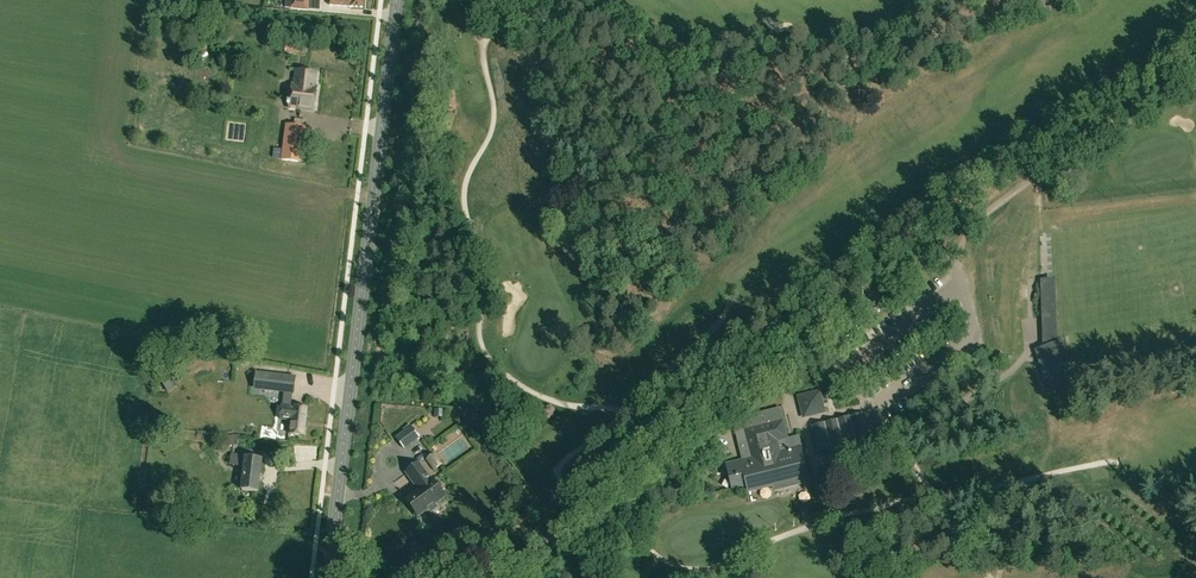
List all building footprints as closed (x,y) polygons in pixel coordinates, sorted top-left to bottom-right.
[(311,8),(300,8),(300,22),(318,22),(319,3),(311,2),(311,8)] [(289,54),(300,55),(301,47),(290,46),(289,54)] [(319,87),(317,87),(319,73),(297,70),(296,84),(293,84),(290,109),(316,112),(319,87)] [(306,127),(287,125),(283,161),(302,163),(306,127)] [(274,149),(273,158),(281,159),(282,150),(274,149)] [(1053,250),(1054,274),(1062,273),(1061,250),(1053,250)] [(1063,340),(1058,342),(1055,279),(1040,279),(1042,346),(1035,349),(1046,388),(1069,381),(1063,360),(1068,359),(1063,340)] [(888,343),(891,349),(904,342),(901,336),(888,343)] [(861,372),(866,367),(859,361),(854,367),(861,372)] [(931,372),(937,379),(948,371),(942,363),(931,372)] [(306,436),(308,408),(291,406),(292,393),(293,394),(295,378),(262,374),(260,390),(284,393),(283,405),(282,405),(280,420),(289,421),(288,434),(306,436)] [(163,382),(168,393),(175,389),(174,388),(177,386),(174,381),(171,383),(169,379),(163,382)] [(822,390),(798,395),(804,418),(827,413),(822,390)] [(443,417),(443,409),(435,409),(435,417),(443,417)] [(812,425),(817,447),(830,444),(831,451),(844,448),(844,449),(858,446),(858,447),(870,444),(862,413),(812,425)] [(803,444),(792,447),(785,419),(746,429),(748,441),(739,443),(743,460),(727,463),(733,489),(747,486),(748,493),(810,477),(803,444)] [(405,449),(420,438),(411,426),(396,437),(405,449)] [(230,445),(238,446),(239,435),(231,435),(230,445)] [(424,441),(407,452),(414,463),(432,452),(424,441)] [(435,470),(442,465),(433,454),(427,458),(435,470)] [(230,466),(247,468),(244,491),(260,493),(263,460),(248,458),(248,456),(232,455),(230,466)] [(446,496),(433,480),(433,481),(420,463),(407,473),(420,490),(408,499),(420,515),(446,496)]
